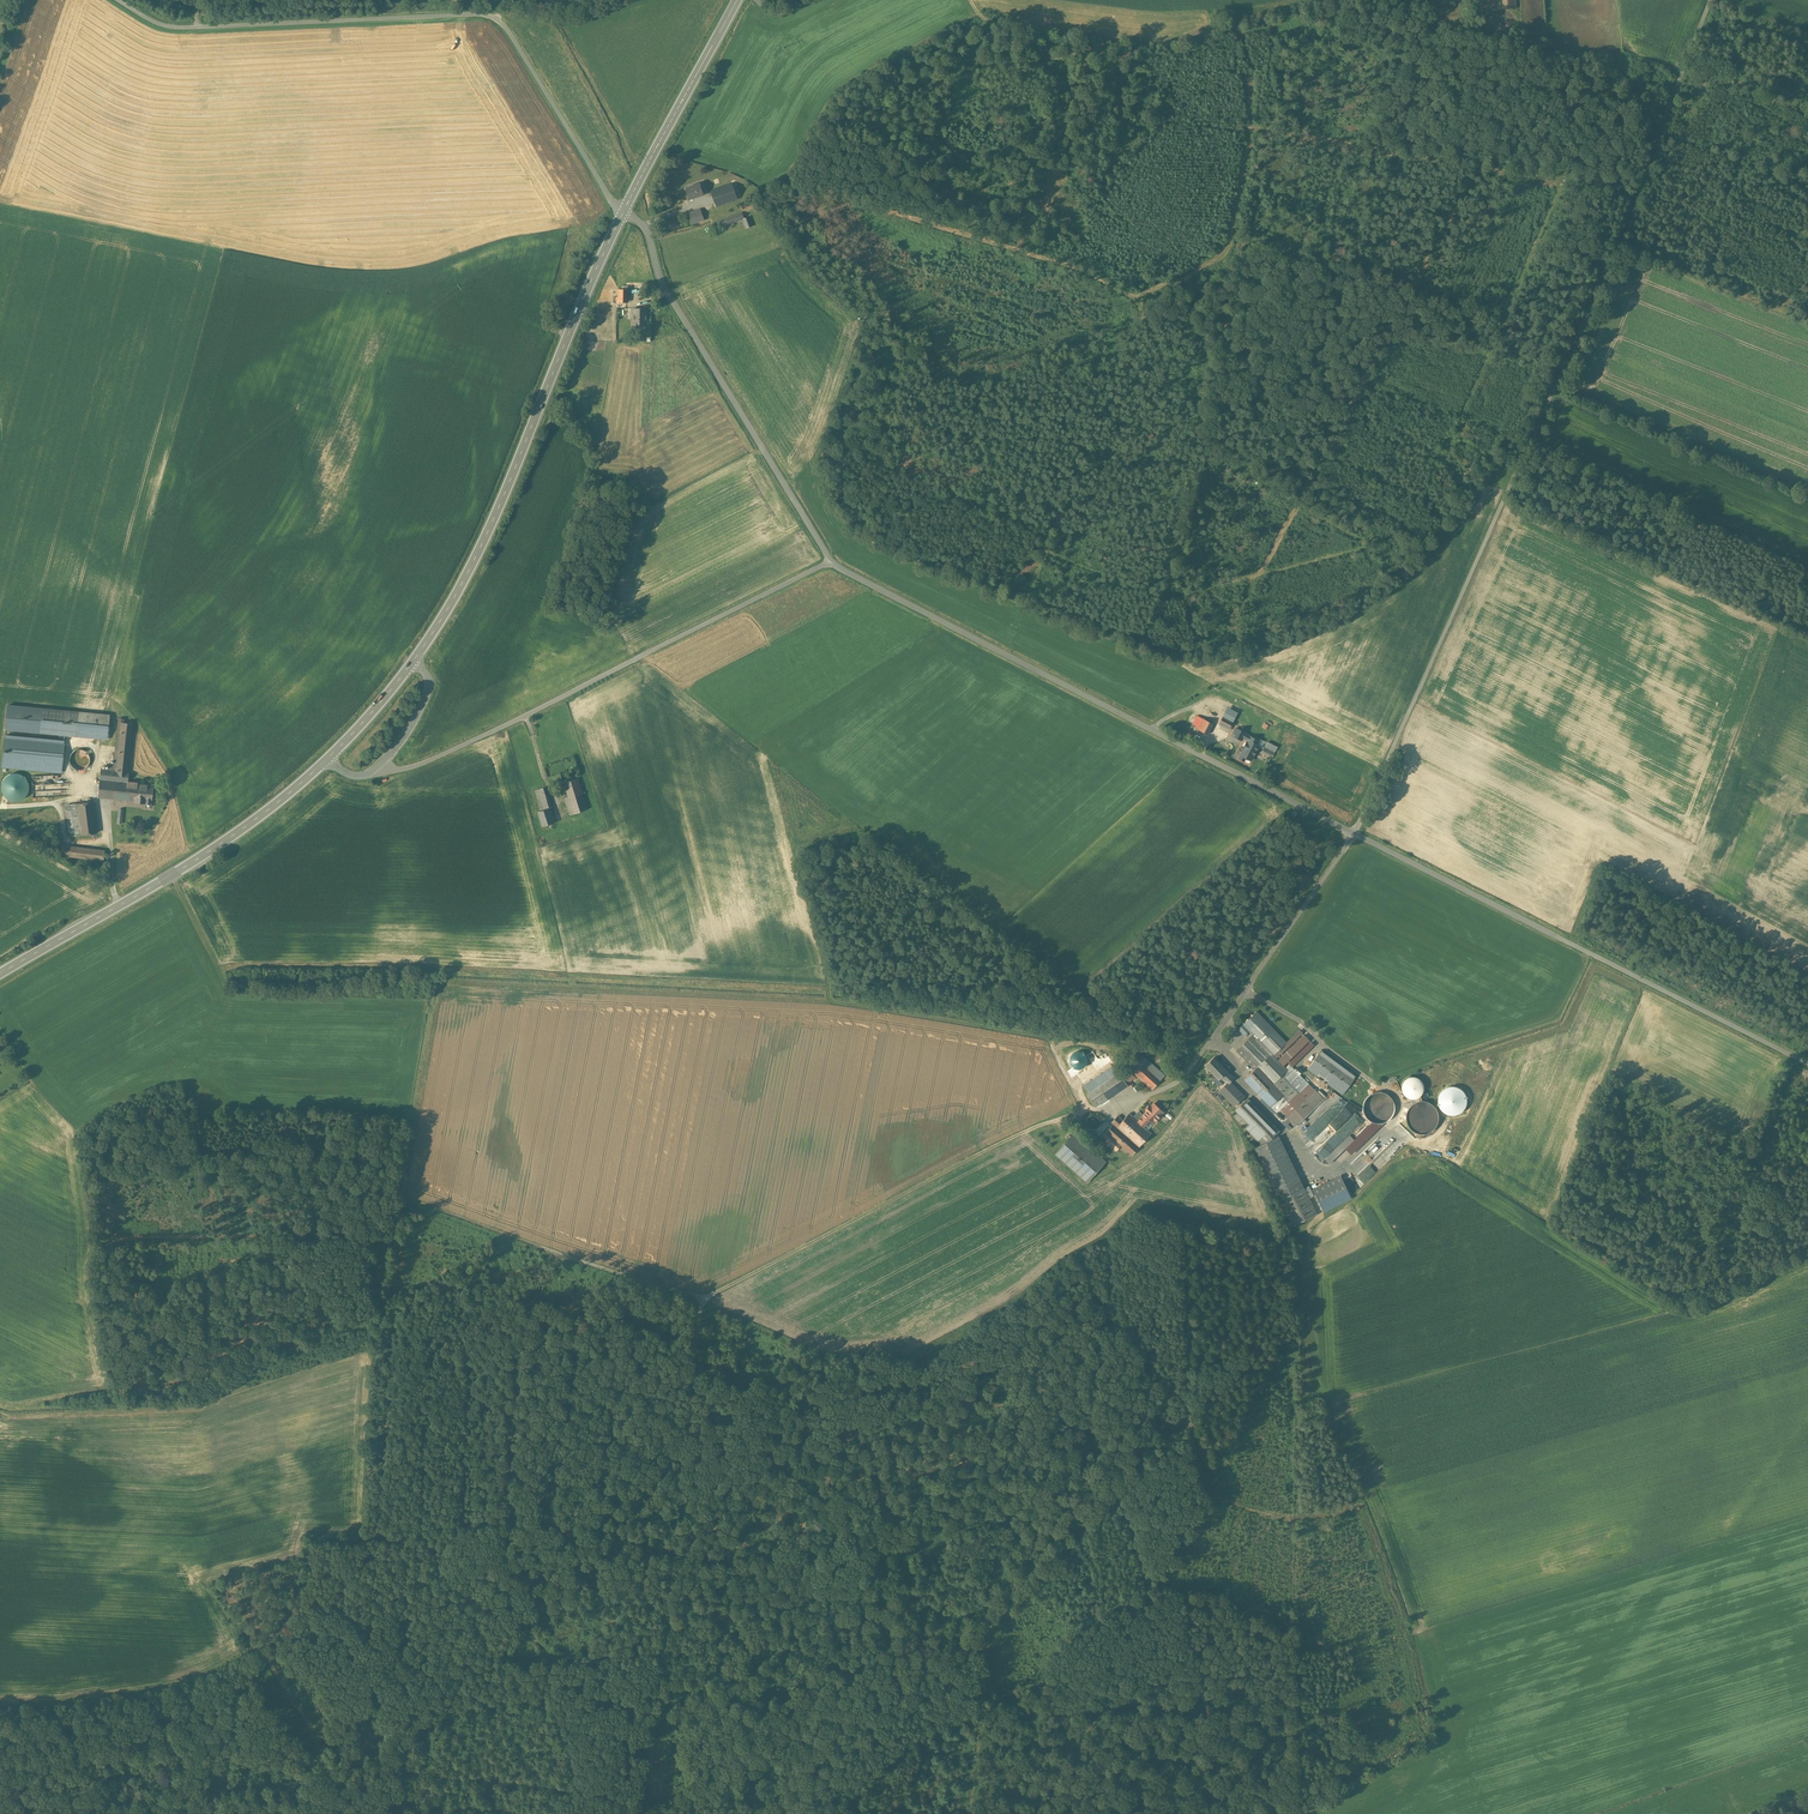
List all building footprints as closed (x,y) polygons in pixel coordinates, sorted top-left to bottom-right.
[(1504,9),(1516,8),(1515,0),(1503,0),(1504,9)] [(1087,43),(1083,43),(1082,49),(1094,51),(1095,45),(1087,44),(1087,43)] [(1054,47),(1046,45),(1045,51),(1045,53),(1052,55),(1054,47)] [(732,183),(711,191),(716,206),(737,199),(732,183)] [(694,186),(686,189),(689,199),(703,194),(700,184),(697,185),(694,186)] [(700,210),(689,213),(693,223),(703,219),(700,210)] [(742,213),(721,220),(723,226),(743,219),(744,218),(742,213)] [(753,226),(749,217),(744,218),(743,219),(746,228),(753,226)] [(628,289),(619,289),(619,297),(619,302),(628,302),(628,289)] [(646,316),(634,316),(633,325),(646,326),(646,316)] [(39,733),(42,708),(8,705),(5,729),(39,733)] [(1227,707),(1223,716),(1233,721),(1237,713),(1227,707)] [(78,712),(42,708),(39,733),(75,736),(78,712)] [(96,714),(78,712),(75,736),(96,738),(98,726),(94,726),(96,714)] [(107,739),(109,715),(103,714),(96,714),(94,726),(98,726),(96,738),(107,739)] [(1233,721),(1223,716),(1219,724),(1229,729),(1231,725),(1233,721)] [(1199,730),(1205,719),(1200,717),(1196,725),(1195,728),(1199,730)] [(1213,723),(1205,719),(1199,730),(1207,734),(1213,723)] [(116,771),(101,769),(99,797),(98,797),(98,798),(126,800),(128,782),(129,772),(128,772),(133,724),(120,722),(116,771)] [(1245,733),(1236,728),(1232,736),(1241,740),(1243,737),(1245,738),(1246,734),(1245,734),(1245,733)] [(1258,740),(1246,734),(1245,738),(1248,740),(1246,743),(1246,742),(1243,747),(1244,747),(1240,755),(1241,755),(1239,758),(1244,761),(1245,757),(1251,760),(1259,745),(1257,744),(1258,740)] [(64,741),(5,735),(2,766),(61,772),(64,741)] [(1267,741),(1264,747),(1274,752),(1277,747),(1267,741)] [(1274,752),(1264,747),(1262,751),(1272,756),(1274,752)] [(89,763),(89,759),(89,755),(86,752),(83,750),(79,749),(75,750),(72,752),(70,756),(69,760),(70,763),(72,767),(76,769),(79,770),(83,769),(87,766),(89,763)] [(6,798),(9,800),(14,801),(18,801),(22,800),(25,797),(28,794),(29,790),(29,785),(28,782),(26,778),(23,776),(19,774),(16,773),(12,774),(8,775),(5,777),(3,781),(1,784),(1,788),(2,792),(3,795),(6,798)] [(578,778),(564,783),(569,797),(582,793),(578,778)] [(153,784),(140,783),(128,782),(126,800),(134,801),(146,802),(152,803),(153,784)] [(41,796),(64,795),(64,789),(61,789),(61,783),(40,784),(40,790),(41,790),(41,796)] [(546,787),(535,790),(541,811),(538,811),(543,826),(555,823),(550,808),(552,807),(546,787)] [(569,797),(565,798),(570,815),(588,809),(582,793),(569,797)] [(93,801),(76,804),(80,835),(97,832),(93,801)] [(76,804),(66,805),(70,836),(80,835),(76,804)] [(104,850),(62,845),(61,855),(103,860),(104,850)] [(1286,1042),(1256,1011),(1238,1028),(1244,1035),(1249,1031),(1252,1034),(1253,1034),(1273,1055),(1286,1042)] [(1286,1042),(1273,1055),(1285,1068),(1289,1064),(1311,1043),(1299,1030),(1286,1042)] [(1273,1055),(1253,1034),(1252,1034),(1236,1050),(1254,1069),(1244,1078),(1281,1116),(1285,1112),(1281,1108),(1289,1099),(1290,1100),(1308,1083),(1289,1064),(1285,1068),(1273,1055)] [(1356,1076),(1321,1050),(1307,1068),(1342,1094),(1356,1076)] [(1140,1053),(1133,1060),(1135,1061),(1129,1068),(1135,1077),(1137,1079),(1139,1077),(1135,1073),(1147,1059),(1140,1053)] [(1218,1062),(1214,1057),(1205,1065),(1218,1078),(1220,1076),(1227,1083),(1227,1084),(1229,1082),(1234,1077),(1224,1067),(1223,1067),(1221,1065),(1222,1064),(1219,1061),(1218,1062)] [(1165,1075),(1147,1059),(1135,1073),(1139,1077),(1152,1089),(1165,1075)] [(1114,1065),(1083,1085),(1089,1093),(1119,1073),(1114,1065)] [(1128,1067),(1119,1073),(1126,1083),(1135,1077),(1129,1068),(1128,1067)] [(1089,1093),(1087,1094),(1095,1106),(1127,1084),(1126,1083),(1119,1073),(1089,1093)] [(1402,1090),(1403,1093),(1405,1095),(1408,1097),(1411,1098),(1415,1098),(1418,1097),(1420,1095),(1421,1095),(1423,1092),(1424,1089),(1424,1085),(1422,1081),(1420,1078),(1416,1077),(1412,1076),(1408,1077),(1406,1078),(1404,1081),(1402,1083),(1401,1086),(1402,1090)] [(1227,1084),(1227,1083),(1222,1088),(1230,1097),(1231,1097),(1238,1090),(1229,1082),(1227,1084)] [(1308,1083),(1290,1100),(1289,1099),(1281,1108),(1285,1112),(1288,1116),(1315,1090),(1308,1083)] [(1238,1090),(1231,1097),(1230,1097),(1228,1099),(1234,1106),(1244,1096),(1238,1090)] [(1315,1090),(1288,1116),(1285,1112),(1281,1116),(1284,1120),(1287,1117),(1296,1126),(1324,1099),(1315,1090)] [(1393,1113),(1394,1107),(1393,1101),(1390,1096),(1384,1093),(1378,1092),(1372,1093),(1367,1096),(1364,1102),(1363,1108),(1364,1114),(1368,1119),(1373,1122),(1379,1123),(1385,1122),(1390,1118),(1393,1113)] [(1415,1098),(1411,1098),(1413,1104),(1417,1102),(1421,1101),(1422,1101),(1420,1095),(1418,1097),(1415,1098)] [(1277,1131),(1245,1099),(1235,1110),(1249,1124),(1245,1128),(1261,1144),(1277,1131)] [(1408,1125),(1410,1128),(1414,1131),(1418,1133),(1422,1134),(1426,1133),(1431,1132),(1434,1129),(1437,1125),(1438,1121),(1439,1117),(1438,1112),(1436,1108),(1433,1105),(1430,1103),(1426,1101),(1422,1101),(1421,1101),(1417,1102),(1413,1104),(1410,1106),(1408,1110),(1406,1113),(1406,1117),(1406,1121),(1408,1125)] [(1153,1103),(1143,1115),(1138,1121),(1142,1125),(1143,1126),(1149,1120),(1152,1123),(1163,1111),(1153,1103)] [(1117,1126),(1131,1138),(1142,1125),(1138,1121),(1129,1113),(1123,1120),(1117,1126)] [(1100,1125),(1100,1122),(1100,1119),(1098,1117),(1096,1115),(1093,1115),(1090,1115),(1088,1117),(1086,1119),(1085,1122),(1086,1125),(1088,1127),(1090,1129),(1093,1129),(1096,1129),(1098,1127),(1100,1125)] [(1118,1115),(1112,1121),(1117,1126),(1123,1120),(1118,1115)] [(1354,1125),(1348,1131),(1354,1138),(1367,1125),(1361,1118),(1354,1125)] [(1372,1122),(1344,1148),(1350,1155),(1381,1125),(1380,1123),(1379,1123),(1378,1123),(1376,1123),(1374,1123),(1373,1122),(1372,1122)] [(1139,1146),(1113,1124),(1106,1131),(1121,1145),(1131,1155),(1139,1146)] [(1142,1125),(1131,1138),(1139,1146),(1151,1133),(1143,1126),(1142,1125)] [(1121,1145),(1106,1131),(1100,1138),(1111,1149),(1113,1147),(1116,1150),(1121,1145)] [(1088,1145),(1074,1133),(1055,1154),(1087,1182),(1105,1161),(1093,1150),(1094,1148),(1089,1144),(1088,1145)] [(1349,1135),(1328,1156),(1332,1160),(1351,1141),(1350,1140),(1352,1137),(1349,1135)] [(1261,1144),(1255,1147),(1277,1193),(1299,1182),(1277,1137),(1261,1144)] [(1385,1163),(1402,1147),(1394,1139),(1378,1155),(1385,1163)] [(1340,1176),(1313,1189),(1323,1211),(1351,1198),(1340,1176)] [(1299,1182),(1277,1193),(1293,1225),(1317,1214),(1304,1187),(1302,1188),(1299,1182)]
